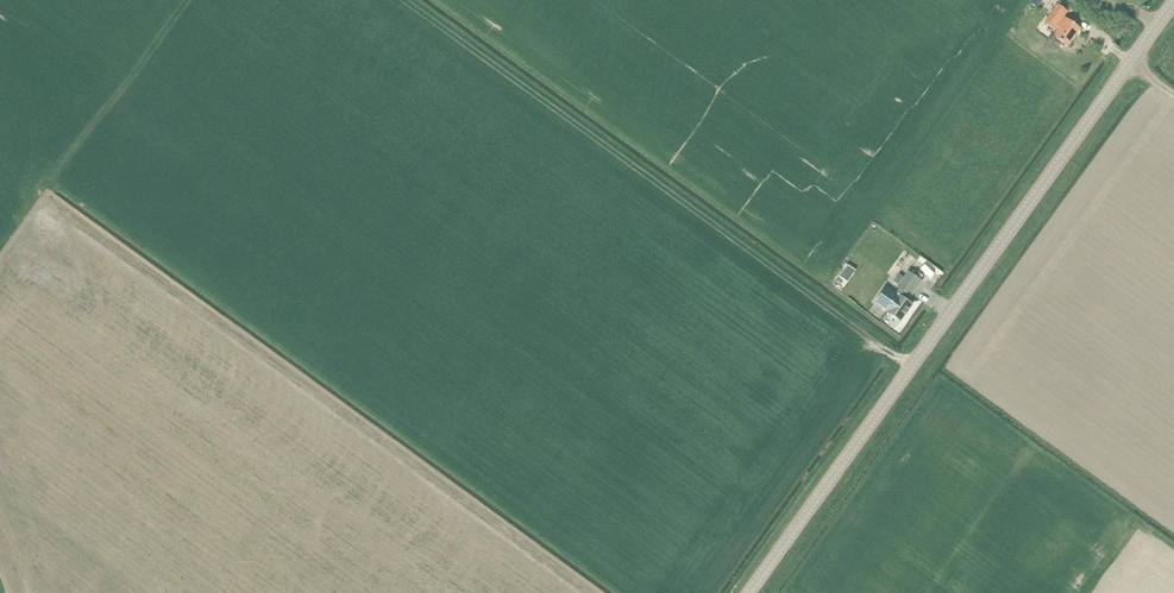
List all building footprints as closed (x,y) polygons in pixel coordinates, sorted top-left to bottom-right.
[(1058,5),(1045,23),(1055,30),(1057,27),(1060,29),(1054,37),(1059,41),(1059,44),(1063,47),(1065,45),(1068,47),(1081,29),(1064,17),(1068,12),(1058,5)] [(912,305),(905,300),(908,296),(911,297),(922,281),(908,271),(904,277),(898,285),(896,287),(899,289),(895,294),(886,287),(875,302),(887,311),(887,312),(900,322),(912,305)] [(900,275),(894,282),(898,285),(904,277),(900,275)]
